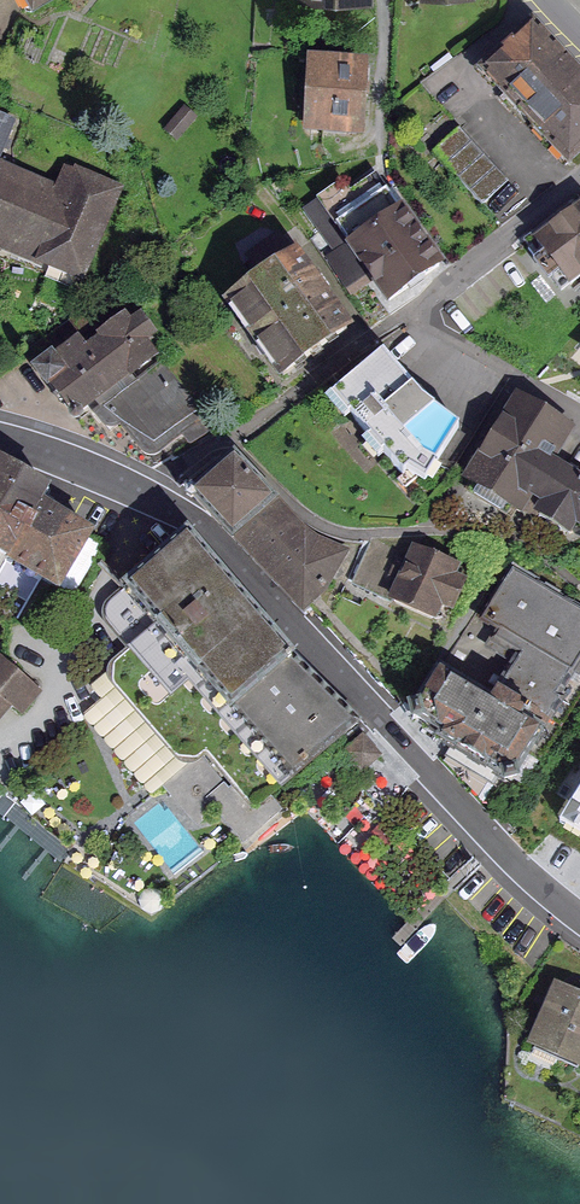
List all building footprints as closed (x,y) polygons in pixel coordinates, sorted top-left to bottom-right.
[(29,11),(51,0),(24,0),(29,11)] [(479,79),(563,171),(579,156),(579,81),(534,30),(479,79)] [(308,62),(303,137),(364,141),(369,66),(308,62)] [(186,106),(164,132),(177,144),(200,118),(186,106)] [(15,127),(0,121),(0,166),(15,127)] [(504,183),(460,133),(433,156),(477,206),(504,183)] [(84,285),(120,195),(68,174),(60,193),(0,169),(0,252),(84,285)] [(390,190),(336,225),(391,310),(445,275),(390,190)] [(528,236),(567,285),(579,274),(579,195),(528,236)] [(342,325),(291,257),(234,299),(285,367),(342,325)] [(81,341),(32,375),(63,421),(83,408),(101,434),(118,422),(144,461),(200,422),(129,318),(86,348),(81,341)] [(452,414),(381,346),(329,386),(410,465),(452,414)] [(579,519),(579,470),(551,455),(569,423),(512,392),(468,472),(574,530),(579,519)] [(231,450),(191,488),(303,607),(331,585),(348,548),(306,530),(231,450)] [(5,560),(55,589),(88,531),(44,505),(52,490),(0,460),(0,568),(5,560)] [(184,530),(124,582),(290,771),(350,719),(184,530)] [(459,562),(414,542),(390,595),(434,615),(440,603),(446,606),(462,572),(455,570),(459,562)] [(413,712),(510,773),(579,661),(579,612),(507,567),(467,631),(501,651),(475,693),(439,670),(413,712)] [(0,656),(0,715),(11,704),(22,714),(40,694),(0,656)] [(360,733),(342,750),(361,771),(380,754),(360,733)] [(563,821),(579,831),(579,794),(563,821)] [(552,979),(527,1043),(579,1064),(579,990),(552,979)]
